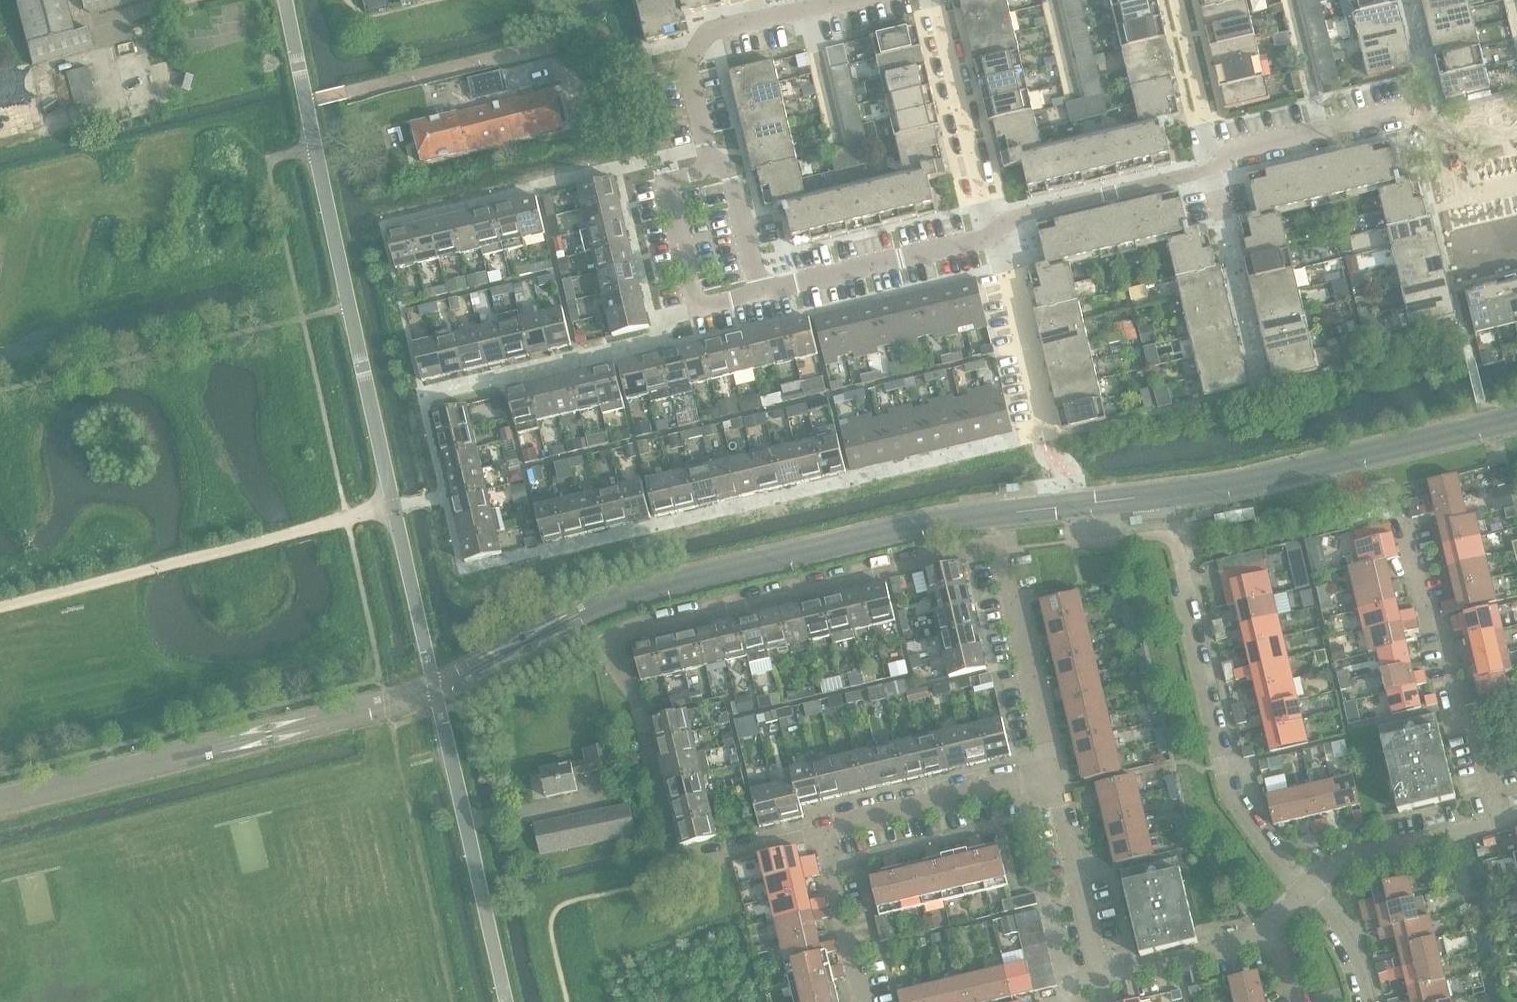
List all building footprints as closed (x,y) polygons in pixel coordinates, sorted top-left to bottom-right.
[(64,0),(16,0),(31,65),(93,47),(88,28),(72,33),(64,0)] [(83,10),(90,14),(143,0),(81,0),(83,10)] [(637,3),(647,43),(683,35),(683,36),(690,34),(686,21),(681,22),(675,0),(650,0),(637,3)] [(723,6),(722,0),(680,0),(684,16),(691,14),(723,6)] [(960,4),(965,25),(1010,14),(1007,0),(976,0),(960,4)] [(1113,10),(1157,0),(1110,0),(1113,10)] [(1113,10),(1118,30),(1162,20),(1158,0),(1157,0),(1113,10)] [(1201,9),(1206,30),(1250,20),(1246,0),(1245,0),(1206,9),(1205,8),(1201,9)] [(1205,8),(1206,9),(1245,0),(1203,0),(1205,8)] [(1353,16),(1398,6),(1397,0),(1350,0),(1353,16)] [(1426,20),(1471,9),(1469,0),(1422,0),(1426,20)] [(1282,4),(1270,8),(1271,15),(1284,12),(1282,4)] [(1353,16),(1346,18),(1351,38),(1358,37),(1358,36),(1403,25),(1398,6),(1353,16)] [(1091,7),(1083,9),(1084,16),(1093,14),(1091,7)] [(1471,9),(1426,20),(1431,40),(1476,29),(1471,9)] [(1010,14),(965,25),(970,44),(1015,34),(1010,14)] [(1093,15),(1085,17),(1087,25),(1095,23),(1093,15)] [(1045,18),(1035,21),(1037,29),(1047,26),(1045,18)] [(1162,20),(1118,30),(1122,50),(1167,40),(1162,20)] [(1250,20),(1206,30),(1210,50),(1255,40),(1250,20)] [(1403,25),(1358,36),(1358,37),(1363,56),(1408,45),(1403,25)] [(917,28),(872,39),(877,59),(922,49),(917,28)] [(1476,29),(1431,40),(1436,59),(1480,49),(1476,29)] [(1015,34),(970,44),(974,64),(1019,54),(1015,34)] [(1167,40),(1122,50),(1127,70),(1172,59),(1167,40)] [(1255,40),(1210,50),(1215,70),(1260,59),(1255,40)] [(1408,45),(1363,56),(1368,77),(1413,66),(1408,45)] [(829,61),(847,56),(844,46),(826,50),(829,61)] [(922,49),(877,59),(882,79),(926,68),(922,49)] [(1480,49),(1436,59),(1440,79),(1485,69),(1480,49)] [(1343,53),(1333,55),(1335,62),(1344,60),(1343,53)] [(1019,54),(974,64),(979,84),(1024,74),(1019,54)] [(1104,55),(1094,57),(1096,66),(1106,64),(1104,55)] [(847,56),(829,61),(831,70),(849,66),(847,56)] [(1092,57),(1078,61),(1081,70),(1095,67),(1092,57)] [(1172,59),(1127,70),(1132,90),(1172,80),(1172,81),(1177,80),(1172,59)] [(1260,59),(1215,70),(1220,90),(1265,79),(1260,59)] [(774,62),(729,73),(734,93),(779,83),(774,62)] [(1296,62),(1286,65),(1288,74),(1290,73),(1298,71),(1296,62)] [(68,71),(76,105),(98,100),(91,66),(68,71)] [(831,70),(842,110),(858,106),(856,97),(854,86),(849,66),(831,70)] [(926,68),(882,79),(886,99),(931,88),(926,68)] [(1485,69),(1440,79),(1445,100),(1490,89),(1485,69)] [(0,75),(0,97),(37,89),(33,74),(19,77),(18,71),(0,75)] [(1298,71),(1290,73),(1295,92),(1303,90),(1298,71)] [(1024,74),(979,84),(984,104),(1029,93),(1024,74)] [(1265,79),(1220,90),(1225,111),(1269,100),(1265,79)] [(1172,80),(1132,90),(1140,126),(1180,116),(1172,81),(1172,80)] [(779,83),(734,93),(739,113),(783,103),(779,83)] [(1108,83),(1101,84),(1103,96),(1111,95),(1108,83)] [(1339,83),(1322,87),(1324,95),(1341,91),(1339,83)] [(864,84),(854,86),(856,97),(866,95),(864,84)] [(815,86),(803,89),(804,98),(817,95),(815,86)] [(931,88),(886,99),(891,119),(936,108),(931,88)] [(467,152),(563,128),(554,91),(458,115),(458,114),(413,125),(423,164),(467,153),(467,152)] [(1029,93),(984,104),(989,125),(993,124),(993,123),(1033,113),(1029,93)] [(1088,100),(1067,105),(1072,123),(1107,115),(1102,97),(1088,100)] [(783,103),(739,113),(743,133),(788,122),(783,103)] [(858,106),(842,110),(844,120),(861,116),(858,106)] [(936,108),(891,119),(896,139),(936,129),(936,130),(941,129),(936,108)] [(993,124),(998,141),(1038,131),(1033,113),(993,123),(993,124)] [(861,116),(844,120),(846,126),(862,122),(861,116)] [(788,122),(743,133),(748,153),(793,142),(788,122)] [(862,122),(846,126),(851,149),(867,146),(862,122)] [(1021,159),(1020,154),(1042,149),(1038,131),(998,141),(1002,159),(1004,170),(1023,166),(1029,190),(1171,157),(1165,132),(1164,125),(1021,159)] [(896,139),(900,157),(940,147),(936,130),(936,129),(896,139)] [(758,172),(757,172),(798,162),(793,142),(748,153),(753,174),(758,172)] [(1257,215),(1239,219),(1249,260),(1249,261),(1289,251),(1281,215),(1379,192),(1387,228),(1427,218),(1427,217),(1419,182),(1418,176),(1405,180),(1400,181),(1399,175),(1398,175),(1390,143),(1248,176),(1257,215)] [(851,149),(832,154),(836,172),(871,164),(867,146),(851,149)] [(927,174),(784,208),(786,215),(787,215),(793,239),(935,205),(929,181),(947,176),(940,147),(900,157),(904,175),(926,169),(927,174)] [(798,162),(757,172),(758,172),(766,207),(806,198),(798,162)] [(615,180),(578,188),(583,210),(620,201),(615,180)] [(1179,193),(1037,227),(1046,265),(1028,269),(1037,306),(1032,307),(1033,311),(1038,310),(1038,311),(1078,301),(1070,265),(1168,242),(1176,278),(1216,268),(1206,227),(1189,231),(1188,225),(1187,225),(1179,193)] [(543,196),(548,218),(555,216),(550,194),(543,196)] [(515,203),(523,240),(545,234),(537,198),(515,203)] [(620,201),(583,210),(588,231),(625,222),(620,201)] [(525,247),(523,240),(515,203),(494,208),(504,252),(506,260),(511,258),(509,251),(525,247)] [(494,208),(473,213),(481,250),(482,257),(504,252),(494,208)] [(1330,212),(1320,214),(1322,225),(1332,223),(1330,212)] [(473,213),(452,218),(460,255),(481,250),(473,213)] [(555,216),(548,218),(553,239),(560,237),(555,216)] [(1427,218),(1387,228),(1392,248),(1437,237),(1432,216),(1427,217),(1427,218)] [(452,218),(431,223),(439,260),(460,255),(452,218)] [(588,231),(580,233),(585,254),(593,252),(630,243),(625,222),(588,231)] [(431,223),(410,228),(418,265),(421,274),(428,272),(426,263),(439,260),(431,223)] [(410,228),(388,233),(396,270),(418,265),(410,228)] [(1348,237),(1338,240),(1341,254),(1352,251),(1348,237)] [(1437,237),(1392,248),(1397,268),(1441,257),(1437,237)] [(561,239),(553,241),(556,253),(564,251),(561,239)] [(630,243),(593,252),(598,273),(634,264),(630,243)] [(1249,260),(1244,261),(1249,282),(1294,271),(1289,251),(1249,261),(1249,260)] [(1441,257),(1397,268),(1401,288),(1446,277),(1441,257)] [(566,259),(558,261),(561,272),(569,270),(566,259)] [(552,262),(530,267),(532,275),(553,269),(552,262)] [(634,264),(598,273),(603,294),(639,285),(634,264)] [(529,265),(517,268),(519,278),(532,275),(530,267),(529,265)] [(1216,268),(1176,278),(1181,298),(1226,287),(1221,266),(1216,268)] [(1357,266),(1347,268),(1349,277),(1359,275),(1357,266)] [(1294,271),(1249,282),(1254,302),(1299,291),(1294,271)] [(500,272),(488,274),(491,284),(502,282),(500,272)] [(486,273),(466,278),(469,289),(489,285),(486,273)] [(1339,273),(1325,277),(1326,284),(1340,281),(1339,273)] [(555,275),(538,279),(540,287),(557,283),(555,275)] [(1363,276),(1350,279),(1352,290),(1366,286),(1363,276)] [(1446,277),(1401,288),(1406,308),(1451,297),(1446,277)] [(1505,279),(1516,324),(1516,280),(1516,277),(1505,279)] [(466,278),(445,283),(445,286),(447,295),(469,290),(466,278)] [(976,279),(956,284),(967,327),(974,325),(975,330),(988,327),(976,279)] [(1494,282),(1495,287),(1486,289),(1496,329),(1516,324),(1505,279),(1494,282)] [(521,283),(512,285),(514,295),(524,293),(521,283)] [(956,284),(936,289),(947,337),(959,334),(958,329),(967,327),(956,284)] [(639,285),(603,294),(608,315),(644,306),(639,285)] [(445,286),(424,291),(426,299),(447,295),(445,286)] [(1144,286),(1130,289),(1130,290),(1132,301),(1147,298),(1144,286)] [(1476,286),(1464,289),(1475,334),(1496,329),(1486,289),(1478,291),(1476,286)] [(1226,287),(1181,298),(1186,318),(1230,307),(1226,287)] [(1347,287),(1334,290),(1337,303),(1350,300),(1347,287)] [(501,288),(491,290),(493,298),(503,296),(501,288)] [(936,289),(916,293),(926,337),(934,335),(935,340),(947,337),(936,289)] [(574,290),(565,292),(568,302),(577,300),(574,290)] [(1299,291),(1254,302),(1259,321),(1303,311),(1299,291)] [(919,344),(918,339),(926,337),(916,293),(895,298),(907,347),(919,344)] [(414,294),(403,296),(405,305),(416,302),(414,294)] [(477,294),(470,295),(472,306),(480,304),(477,294)] [(1451,297),(1406,308),(1411,328),(1456,318),(1451,297)] [(458,298),(449,300),(452,312),(460,310),(458,298)] [(895,298),(875,303),(885,346),(894,345),(895,350),(907,347),(895,298)] [(1038,310),(1033,311),(1038,332),(1083,321),(1078,301),(1038,311),(1038,310)] [(437,303),(428,305),(430,314),(439,312),(437,303)] [(875,303),(855,308),(866,356),(879,353),(877,348),(885,346),(875,303)] [(428,305),(419,307),(421,316),(430,314),(428,305)] [(644,306),(608,315),(613,337),(650,328),(644,306)] [(1230,307),(1186,318),(1190,337),(1235,327),(1230,307)] [(855,308),(834,313),(845,356),(853,354),(855,359),(866,356),(855,308)] [(1368,308),(1357,310),(1359,319),(1370,316),(1368,308)] [(578,309),(570,311),(572,323),(580,321),(578,309)] [(541,315),(550,352),(572,347),(563,310),(541,315)] [(1303,311),(1259,321),(1263,341),(1308,331),(1303,311)] [(518,312),(497,317),(499,325),(508,362),(529,357),(520,320),(518,312)] [(834,313),(814,318),(826,366),(838,363),(837,358),(845,356),(834,313)] [(1340,314),(1332,316),(1334,324),(1342,322),(1340,314)] [(541,315),(520,320),(529,357),(550,352),(541,315)] [(1370,316),(1359,319),(1363,334),(1376,331),(1372,316),(1370,316)] [(788,324),(796,361),(818,355),(809,319),(788,324)] [(1083,321),(1038,332),(1043,352),(1088,341),(1083,321)] [(1132,321),(1115,325),(1117,334),(1120,333),(1134,329),(1132,321)] [(1354,322),(1347,324),(1350,333),(1356,332),(1354,322)] [(788,324),(767,329),(775,366),(796,361),(788,324)] [(499,325),(478,330),(487,367),(508,362),(499,325)] [(1153,326),(1139,329),(1142,343),(1156,340),(1153,326)] [(1235,327),(1190,337),(1195,357),(1240,347),(1235,327)] [(767,329),(746,334),(754,371),(775,366),(767,329)] [(1134,329),(1120,333),(1123,342),(1136,339),(1134,329)] [(478,330),(457,335),(466,372),(487,367),(478,330)] [(583,331),(575,333),(578,345),(586,343),(583,331)] [(1308,331),(1263,341),(1268,361),(1313,350),(1308,331)] [(746,334),(725,339),(733,376),(754,371),(746,334)] [(457,335),(436,340),(445,377),(466,372),(457,335)] [(725,339),(704,344),(712,381),(733,376),(725,339)] [(436,340),(414,345),(423,382),(445,377),(436,340)] [(1088,341),(1043,352),(1048,371),(1092,361),(1088,341)] [(704,344),(683,349),(691,386),(712,381),(704,344)] [(1359,344),(1350,346),(1352,355),(1361,353),(1359,344)] [(992,346),(981,349),(982,356),(994,353),(992,346)] [(1240,347),(1195,357),(1200,377),(1245,366),(1240,347)] [(683,349),(662,354),(671,390),(673,398),(693,393),(691,386),(683,349)] [(1313,350),(1268,361),(1273,382),(1318,371),(1313,350)] [(1489,352),(1480,355),(1483,365),(1492,363),(1491,358),(1489,352)] [(962,353),(951,356),(953,363),(963,360),(962,353)] [(662,354),(641,359),(649,396),(651,403),(673,398),(671,390),(662,354)] [(951,356),(941,358),(943,365),(953,363),(951,356)] [(641,359),(619,364),(627,401),(649,396),(641,359)] [(985,361),(975,364),(976,371),(987,369),(985,361)] [(1092,361),(1048,371),(1052,391),(1097,380),(1092,361)] [(921,363),(911,365),(913,372),(923,370),(921,363)] [(975,364),(964,366),(966,373),(976,371),(975,364)] [(601,407),(602,415),(625,410),(614,365),(593,370),(601,407)] [(911,365),(901,368),(903,375),(913,372),(911,365)] [(1245,366),(1200,377),(1205,398),(1249,387),(1245,366)] [(593,370),(572,375),(580,412),(601,407),(593,370)] [(945,371),(934,373),(936,381),(946,378),(945,371)] [(881,373),(871,375),(873,382),(883,380),(881,373)] [(934,373),(924,376),(926,383),(936,381),(934,373)] [(572,375),(551,380),(559,417),(580,412),(572,375)] [(871,375),(861,377),(863,384),(873,382),(871,375)] [(824,379),(802,384),(804,390),(805,398),(827,393),(824,379)] [(551,380),(530,385),(538,422),(559,417),(551,380)] [(1097,380),(1052,391),(1057,411),(1102,400),(1097,380)] [(904,381),(894,383),(896,390),(906,388),(904,381)] [(842,382),(830,385),(832,392),(844,389),(842,382)] [(894,383),(884,385),(886,393),(896,390),(894,383)] [(530,385),(508,390),(518,435),(540,430),(538,422),(530,385)] [(993,387),(981,389),(993,438),(1013,433),(1003,390),(994,392),(993,387)] [(969,392),(970,397),(962,399),(973,443),(993,438),(981,389),(969,392)] [(1148,389),(1140,391),(1144,409),(1153,407),(1148,389)] [(804,390),(783,396),(784,403),(805,398),(804,390)] [(864,390),(854,393),(856,400),(866,397),(864,390)] [(854,393),(844,395),(846,402),(856,400),(854,393)] [(1169,395),(1156,398),(1158,409),(1172,406),(1169,395)] [(953,396),(941,399),(952,447),(973,443),(962,399),(954,401),(953,396)] [(503,397),(492,400),(494,407),(500,410),(507,409),(504,397),(503,397)] [(749,399),(739,401),(742,413),(752,410),(749,399)] [(828,399),(807,404),(809,411),(830,406),(828,399)] [(941,399),(929,402),(930,407),(922,409),(932,452),(952,447),(941,399)] [(1102,400),(1057,411),(1062,432),(1107,421),(1102,400)] [(735,401),(718,405),(719,408),(721,418),(738,414),(735,401)] [(806,405),(797,407),(798,414),(808,412),(806,405)] [(467,406),(431,414),(436,436),(473,428),(467,406)] [(912,406),(900,409),(912,457),(932,452),(922,409),(914,411),(912,406)] [(710,410),(713,420),(721,418),(719,408),(710,410)] [(890,417),(881,419),(892,462),(912,457),(900,409),(888,412),(890,417)] [(785,410),(773,413),(774,420),(786,417),(785,410)] [(872,415),(860,418),(871,467),(892,462),(881,419),(873,420),(872,415)] [(756,416),(745,419),(747,428),(759,425),(756,416)] [(860,418),(848,421),(849,426),(841,428),(851,472),(871,467),(860,418)] [(744,419),(730,422),(732,431),(746,428),(744,419)] [(649,423),(634,427),(637,438),(652,435),(649,423)] [(715,426),(703,429),(705,437),(717,434),(715,426)] [(816,441),(824,478),(846,473),(835,426),(813,432),(816,441)] [(473,428),(436,436),(441,457),(477,449),(473,428)] [(511,428),(500,431),(503,443),(514,440),(511,428)] [(701,430),(689,433),(690,440),(702,437),(701,430)] [(628,431),(619,433),(621,442),(630,440),(628,431)] [(608,434),(595,437),(597,447),(610,444),(608,434)] [(681,434),(668,437),(671,449),(684,446),(681,434)] [(580,440),(565,443),(568,454),(583,451),(580,440)] [(816,441),(795,446),(803,483),(824,478),(816,441)] [(647,442),(637,444),(640,455),(650,453),(647,442)] [(633,445),(625,447),(628,459),(636,457),(633,445)] [(563,446),(552,449),(554,458),(565,455),(563,446)] [(795,446),(774,451),(782,488),(803,483),(795,446)] [(477,449),(441,457),(446,478),(482,470),(477,449)] [(535,449),(522,452),(525,464),(538,461),(535,449)] [(517,451),(504,454),(506,464),(519,461),(517,451)] [(611,451),(602,453),(603,460),(613,458),(611,451)] [(774,451),(753,456),(761,493),(782,488),(774,451)] [(753,456),(732,461),(740,498),(761,493),(753,456)] [(582,458),(570,461),(572,468),(584,465),(582,458)] [(570,460),(555,464),(557,473),(572,470),(570,460)] [(732,461),(711,466),(719,503),(740,498),(732,461)] [(711,466),(690,471),(698,508),(719,503),(711,466)] [(539,468),(527,471),(529,482),(542,479),(539,468)] [(482,470),(446,478),(451,499),(487,491),(482,470)] [(512,473),(508,478),(510,485),(524,482),(521,470),(512,473)] [(690,471),(668,476),(677,513),(698,508),(690,471)] [(1504,475),(1493,478),(1496,487),(1507,485),(1504,475)] [(668,476),(647,481),(655,518),(677,513),(668,476)] [(1458,476),(1428,483),(1434,505),(1463,498),(1458,476)] [(642,482),(620,488),(629,524),(651,519),(642,482)] [(525,485),(513,488),(517,505),(529,502),(525,485)] [(620,488),(599,493),(608,529),(629,524),(620,488)] [(487,491),(451,499),(456,520),(492,511),(487,491)] [(599,493),(578,498),(587,534),(608,529),(599,493)] [(535,502),(534,502),(544,544),(566,539),(558,503),(556,495),(535,500),(535,502)] [(578,498),(558,503),(566,539),(587,534),(578,498)] [(1463,498),(1434,505),(1438,525),(1468,518),(1463,498)] [(1418,499),(1408,501),(1410,510),(1420,508),(1418,499)] [(1505,510),(1508,520),(1516,518),(1516,515),(1515,507),(1505,510)] [(1420,508),(1410,510),(1412,519),(1423,517),(1420,508)] [(492,511),(456,520),(461,541),(497,533),(506,531),(500,509),(492,511)] [(1468,518),(1438,525),(1444,547),(1481,538),(1476,516),(1468,518)] [(1365,542),(1355,544),(1360,565),(1360,566),(1387,560),(1387,561),(1399,559),(1390,524),(1363,531),(1365,542)] [(497,533),(461,541),(466,563),(502,554),(497,533)] [(537,538),(524,541),(526,548),(539,545),(537,538)] [(1481,538),(1444,547),(1449,568),(1486,559),(1481,538)] [(1486,559),(1449,568),(1454,589),(1491,580),(1486,559)] [(1360,565),(1349,568),(1354,590),(1392,581),(1387,561),(1387,560),(1360,566),(1360,565)] [(1266,562),(1220,573),(1228,607),(1236,605),(1274,596),(1266,562)] [(961,563),(925,572),(930,593),(966,585),(961,563)] [(899,577),(890,580),(895,602),(904,599),(899,577)] [(1456,600),(1442,604),(1444,614),(1497,602),(1491,580),(1454,589),(1456,600)] [(1392,581),(1354,590),(1359,611),(1397,602),(1392,581)] [(865,590),(874,627),(896,622),(887,585),(865,590)] [(966,585),(930,593),(935,614),(971,606),(966,585)] [(1328,586),(1317,589),(1319,599),(1330,596),(1328,586)] [(865,590),(844,595),(853,632),(874,627),(865,590)] [(1077,594),(1078,594),(1078,593),(1043,601),(1043,602),(1048,622),(1082,614),(1077,594)] [(854,639),(853,632),(844,595),(823,600),(832,637),(834,644),(854,639)] [(1115,595),(1108,600),(1116,610),(1123,604),(1115,595)] [(1274,596),(1236,605),(1241,626),(1279,617),(1274,596)] [(1330,596),(1319,599),(1321,608),(1332,606),(1330,596)] [(1314,599),(1302,602),(1304,611),(1316,608),(1314,599)] [(823,600),(802,605),(811,642),(832,637),(823,600)] [(1397,602),(1359,611),(1364,632),(1416,620),(1414,610),(1399,614),(1397,602)] [(802,605),(781,610),(790,647),(791,654),(812,649),(811,642),(802,605)] [(971,606),(935,614),(940,635),(976,627),(971,606)] [(781,610),(760,615),(769,652),(790,647),(781,610)] [(1465,639),(1495,632),(1490,610),(1460,617),(1465,639)] [(905,611),(898,613),(900,623),(907,621),(905,611)] [(1128,612),(1119,616),(1125,627),(1133,623),(1128,612)] [(1082,614),(1048,622),(1053,642),(1087,634),(1082,614)] [(760,615),(739,620),(748,657),(749,664),(771,659),(769,652),(760,615)] [(1279,617),(1241,626),(1246,647),(1284,638),(1279,617)] [(739,620),(718,625),(727,662),(748,657),(739,620)] [(1223,620),(1212,622),(1214,632),(1225,629),(1223,620)] [(1416,620),(1364,632),(1369,654),(1377,652),(1377,651),(1407,644),(1404,633),(1419,630),(1416,620)] [(907,621),(900,623),(902,632),(909,630),(907,621)] [(1133,623),(1125,627),(1131,638),(1139,634),(1133,623)] [(718,625),(697,630),(706,667),(727,662),(718,625)] [(976,627),(940,635),(945,656),(981,648),(976,627)] [(1225,629),(1214,632),(1216,642),(1227,639),(1225,629)] [(697,630),(676,635),(685,672),(706,667),(697,630)] [(1495,632),(1465,639),(1470,660),(1507,651),(1502,630),(1495,632)] [(1087,634),(1053,642),(1057,662),(1091,653),(1087,634)] [(682,672),(685,672),(676,635),(655,640),(664,677),(672,675),(672,676),(675,678),(681,676),(682,673),(682,672)] [(1284,638),(1246,647),(1251,668),(1289,659),(1284,638)] [(655,640),(633,645),(642,682),(664,677),(655,640)] [(1407,644),(1377,651),(1377,652),(1382,672),(1412,665),(1407,644)] [(1342,646),(1330,649),(1333,661),(1345,658),(1342,646)] [(981,648),(945,656),(950,678),(986,670),(981,648)] [(1144,649),(1135,651),(1138,663),(1147,661),(1144,649)] [(1507,651),(1470,660),(1475,681),(1505,674),(1512,672),(1507,651)] [(1091,653),(1057,662),(1062,681),(1096,673),(1091,653)] [(920,656),(908,659),(910,665),(921,662),(920,656)] [(1289,659),(1251,668),(1235,671),(1237,681),(1253,677),(1256,689),(1294,680),(1289,659)] [(1147,661),(1138,663),(1141,676),(1150,674),(1147,661)] [(921,662),(910,665),(911,671),(922,668),(921,662)] [(1233,662),(1222,664),(1224,674),(1235,671),(1233,662)] [(905,663),(890,667),(892,678),(908,675),(905,663)] [(1412,665),(1382,672),(1387,693),(1417,686),(1412,665)] [(1235,671),(1224,674),(1226,684),(1237,681),(1235,671)] [(1347,671),(1337,674),(1339,683),(1349,680),(1347,671)] [(863,675),(865,685),(877,682),(875,672),(863,675)] [(1096,673),(1062,681),(1067,701),(1101,693),(1096,673)] [(991,674),(979,677),(981,685),(993,682),(991,674)] [(1505,674),(1475,681),(1481,703),(1510,696),(1505,674)] [(863,675),(849,678),(852,688),(865,685),(863,675)] [(841,677),(820,682),(823,695),(844,690),(841,677)] [(909,679),(904,680),(907,693),(909,703),(930,698),(928,689),(912,692),(909,679)] [(969,679),(957,682),(959,691),(972,688),(969,679)] [(904,680),(895,682),(898,695),(907,693),(904,680)] [(1294,680),(1256,689),(1261,710),(1298,701),(1294,680)] [(1349,680),(1339,683),(1341,691),(1351,689),(1349,680)] [(949,684),(932,688),(934,698),(951,694),(949,684)] [(883,685),(868,689),(871,702),(886,699),(883,685)] [(1417,686),(1387,693),(1392,715),(1422,708),(1417,686)] [(814,688),(800,691),(802,699),(816,696),(814,688)] [(1154,689),(1145,691),(1148,703),(1157,701),(1154,689)] [(690,691),(680,693),(683,706),(693,704),(690,695),(690,691)] [(800,691),(787,694),(789,702),(802,699),(800,691)] [(861,691),(845,695),(848,705),(863,701),(861,691)] [(701,692),(690,695),(693,704),(703,702),(701,692)] [(1101,693),(1067,701),(1072,721),(1105,713),(1101,693)] [(1473,695),(1463,698),(1465,707),(1475,704),(1473,695)] [(750,696),(736,699),(739,715),(754,711),(750,696)] [(770,696),(759,699),(761,709),(773,706),(770,696)] [(841,696),(827,699),(829,709),(843,706),(841,696)] [(1428,707),(1438,705),(1436,696),(1425,698),(1428,707)] [(820,701),(804,705),(807,718),(823,714),(820,701)] [(1157,701),(1148,703),(1150,715),(1159,713),(1157,701)] [(1298,701),(1261,710),(1265,731),(1303,722),(1298,701)] [(668,702),(660,704),(662,712),(670,710),(668,702)] [(1243,704),(1232,706),(1234,716),(1245,713),(1243,704)] [(777,711),(779,721),(793,717),(791,708),(777,711)] [(687,711),(651,720),(656,741),(692,732),(687,711)] [(777,711),(763,715),(765,724),(779,721),(777,711)] [(723,714),(719,721),(720,726),(730,723),(728,713),(723,714)] [(1105,713),(1072,721),(1076,741),(1110,733),(1105,713)] [(1245,713),(1234,716),(1236,726),(1247,723),(1245,713)] [(1435,714),(1379,728),(1382,741),(1399,813),(1456,799),(1439,728),(1435,714)] [(746,719),(736,722),(740,740),(750,738),(746,719)] [(1002,720),(981,725),(989,761),(1011,756),(1002,720)] [(1303,722),(1265,731),(1271,753),(1309,744),(1303,722)] [(981,725),(960,730),(968,766),(989,761),(981,725)] [(1163,729),(1154,731),(1157,743),(1166,741),(1163,729)] [(960,730),(939,735),(947,771),(968,766),(960,730)] [(692,732),(656,741),(661,762),(697,753),(692,732)] [(732,732),(723,734),(726,747),(735,745),(732,732)] [(1110,733),(1076,741),(1081,761),(1115,753),(1110,733)] [(939,735),(918,740),(926,776),(947,771),(939,735)] [(918,740),(897,745),(905,781),(926,776),(918,740)] [(1166,741),(1157,743),(1160,755),(1169,753),(1166,741)] [(572,765),(541,771),(547,798),(578,792),(575,776),(589,773),(617,768),(612,744),(584,750),(587,762),(572,765)] [(897,745),(876,750),(884,786),(905,781),(897,745)] [(1253,747),(1242,749),(1244,759),(1255,756),(1253,747)] [(876,750),(855,755),(863,791),(884,786),(876,750)] [(697,753),(661,762),(666,783),(702,774),(710,773),(705,752),(697,753)] [(1115,753),(1081,761),(1086,780),(1085,781),(1120,773),(1120,772),(1119,772),(1115,753)] [(855,755),(834,760),(842,796),(863,791),(855,755)] [(738,758),(730,760),(732,767),(740,765),(738,758)] [(834,760),(813,765),(821,801),(842,796),(834,760)] [(1268,760),(1259,762),(1261,772),(1270,770),(1268,760)] [(813,765),(791,770),(794,781),(800,806),(801,806),(821,801),(813,765)] [(702,774),(666,783),(671,804),(707,795),(702,774)] [(1133,776),(1098,784),(1099,785),(1104,805),(1138,797),(1133,777),(1133,776)] [(1174,776),(1165,778),(1168,790),(1177,788),(1174,776)] [(1331,781),(1338,811),(1360,806),(1353,776),(1331,781)] [(743,778),(733,781),(735,789),(745,786),(743,778)] [(794,781),(773,786),(782,823),(804,818),(801,806),(800,806),(794,781)] [(1331,781),(1310,786),(1317,816),(1338,811),(1331,781)] [(773,786),(751,791),(760,828),(782,823),(773,786)] [(1310,786),(1289,791),(1296,821),(1317,816),(1310,786)] [(1177,788),(1168,790),(1171,802),(1180,800),(1177,788)] [(1289,791),(1267,797),(1274,826),(1296,821),(1289,791)] [(707,795),(671,804),(676,825),(712,816),(707,795)] [(1138,797),(1104,805),(1108,825),(1142,817),(1138,797)] [(748,798),(740,800),(742,810),(750,808),(748,798)] [(636,835),(637,835),(631,805),(535,825),(541,855),(618,839),(619,847),(638,843),(636,835)] [(1362,811),(1353,813),(1355,823),(1364,821),(1362,811)] [(1184,815),(1175,817),(1178,829),(1186,827),(1184,815)] [(712,816),(676,825),(681,847),(718,838),(712,816)] [(1142,817),(1108,825),(1113,844),(1147,836),(1142,817)] [(1327,819),(1319,821),(1321,832),(1330,829),(1327,819)] [(1319,821),(1310,824),(1312,834),(1321,832),(1319,821)] [(1186,827),(1178,829),(1180,842),(1189,839),(1186,827)] [(1118,864),(1117,864),(1117,865),(1152,857),(1152,856),(1147,836),(1113,844),(1118,864)] [(1494,836),(1482,838),(1485,848),(1496,846),(1494,836)] [(1008,886),(1004,867),(998,843),(983,847),(980,837),(968,840),(970,850),(955,854),(965,897),(1008,886)] [(870,874),(880,917),(875,918),(881,942),(892,940),(886,916),(965,897),(955,854),(940,857),(938,847),(925,850),(928,860),(898,867),(896,857),(883,860),(886,870),(870,874)] [(798,848),(760,857),(765,879),(818,866),(815,856),(801,860),(798,848)] [(1124,885),(1141,957),(1198,943),(1181,871),(1181,872),(1178,858),(1121,871),(1124,885)] [(818,866),(765,879),(770,900),(808,891),(805,879),(820,876),(818,866)] [(1409,877),(1371,886),(1374,899),(1359,902),(1362,912),(1414,900),(1409,877)] [(808,891),(770,900),(775,921),(828,908),(825,898),(810,902),(808,891)] [(1035,894),(1012,899),(1014,911),(1038,905),(1035,894)] [(1414,900),(1362,912),(1364,922),(1379,918),(1381,929),(1428,917),(1423,897),(1414,900)] [(1012,899),(1002,902),(1005,913),(1014,911),(1012,899)] [(828,908),(775,921),(780,942),(818,933),(815,921),(830,918),(828,908)] [(1039,911),(1015,916),(1018,927),(1042,922),(1039,911)] [(1015,916),(1002,920),(1006,936),(1019,933),(1018,927),(1015,916)] [(938,917),(927,920),(930,931),(940,928),(938,917)] [(1381,929),(1378,929),(1380,940),(1395,936),(1398,948),(1436,938),(1431,917),(1428,917),(1381,929)] [(1042,922),(1018,927),(1019,933),(1020,938),(1044,932),(1042,922)] [(1044,932),(1020,938),(1023,949),(1047,943),(1044,932)] [(818,933),(780,942),(785,963),(828,953),(828,954),(838,951),(835,941),(821,945),(818,933)] [(940,934),(931,937),(932,943),(942,941),(940,934)] [(1401,959),(1376,965),(1378,975),(1388,972),(1441,960),(1449,958),(1444,936),(1436,938),(1398,948),(1401,959)] [(1047,943),(1023,949),(1026,960),(1049,954),(1047,943)] [(834,981),(844,978),(841,966),(831,968),(828,954),(828,953),(785,963),(794,1001),(839,1001),(834,981)] [(1049,954),(1026,960),(1026,963),(1027,963),(1029,970),(1052,965),(1049,954)] [(1441,960),(1388,972),(1390,982),(1405,979),(1408,990),(1446,981),(1441,960)] [(1026,963),(1005,968),(1012,998),(1034,992),(1031,981),(1029,970),(1027,963),(1026,963)] [(1052,965),(1029,970),(1031,981),(1055,976),(1052,965)] [(984,973),(990,1001),(993,1001),(1012,998),(1005,968),(984,973)] [(1259,972),(1229,979),(1234,1001),(1264,994),(1259,972)] [(963,978),(968,1001),(990,1001),(984,973),(963,978)] [(1031,981),(1034,992),(1057,987),(1055,976),(1031,981)] [(942,983),(946,1001),(968,1001),(963,978),(942,983)] [(1408,1001),(1450,1001),(1451,1001),(1446,981),(1408,990),(1411,1001),(1408,1001)] [(920,988),(924,1001),(946,1001),(942,983),(920,988)] [(1199,986),(1189,989),(1191,998),(1201,995),(1199,986)] [(898,993),(901,1001),(924,1001),(920,988),(898,993)] [(1181,990),(1171,993),(1173,1001),(1183,1000),(1181,990)] [(1234,1001),(1235,1001),(1266,1001),(1264,994),(1234,1001)]
